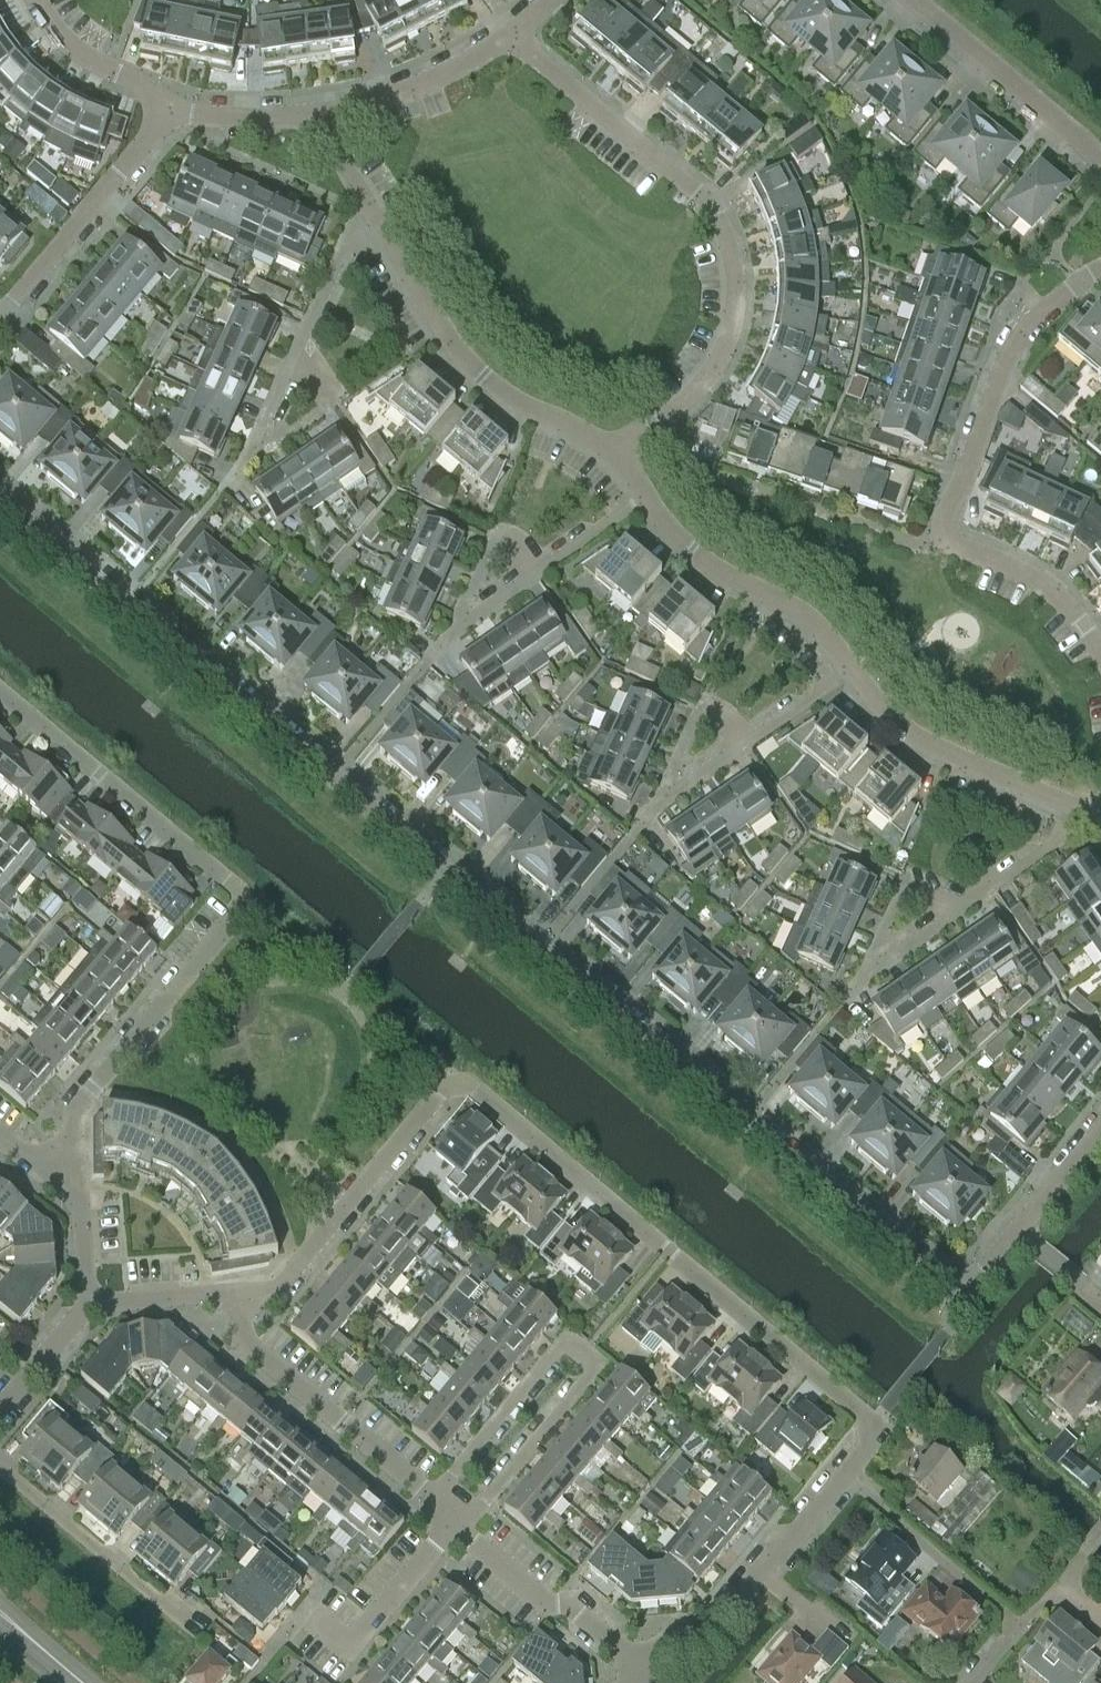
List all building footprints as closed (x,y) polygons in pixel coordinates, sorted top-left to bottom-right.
[(174,0),(142,0),(132,26),(144,31),(139,56),(158,60),(159,56),(162,57),(171,14),(174,0)] [(197,0),(190,0),(188,8),(195,9),(197,0)] [(195,9),(202,11),(204,0),(197,0),(195,9)] [(285,69),(308,65),(302,21),(300,13),(299,0),(291,0),(292,9),(277,11),(279,24),(285,69)] [(300,13),(308,12),(306,0),(299,0),(300,13)] [(405,39),(385,0),(354,0),(352,1),(358,18),(362,33),(374,30),(386,53),(404,44),(402,40),(405,39)] [(411,0),(385,0),(405,39),(425,29),(411,0)] [(436,0),(411,0),(425,29),(445,18),(436,0)] [(445,18),(448,17),(450,20),(468,11),(462,0),(436,0),(445,18)] [(627,5),(621,0),(602,0),(570,38),(585,51),(587,48),(590,51),(627,5)] [(738,9),(760,27),(782,0),(746,0),(738,9)] [(810,48),(842,10),(831,0),(812,0),(801,12),(791,4),(766,33),(788,51),(798,39),(810,48)] [(627,5),(590,51),(607,65),(656,6),(651,2),(639,15),(627,5)] [(625,80),(662,35),(650,25),(662,11),(656,6),(607,65),(625,80)] [(277,8),(254,12),(256,28),(279,24),(277,11),(277,8)] [(847,50),(865,28),(842,10),(810,48),(821,58),(811,70),(833,88),(857,59),(847,50)] [(184,62),(193,18),(171,14),(162,57),(184,62)] [(350,37),(362,33),(358,18),(348,21),(347,15),(324,18),(330,62),(334,62),(334,65),(354,62),(350,37)] [(207,66),(215,23),(193,18),(184,62),(207,66)] [(302,21),(308,65),(330,62),(324,18),(302,21)] [(234,49),(247,49),(247,33),(237,33),(239,27),(215,23),(207,66),(210,67),(209,70),(229,74),(234,49)] [(282,69),(285,69),(279,24),(256,28),(257,34),(247,33),(247,49),(259,50),(263,75),(282,72),(282,69)] [(8,40),(0,26),(0,46),(8,40)] [(657,77),(666,85),(689,58),(662,35),(625,80),(627,82),(625,85),(640,97),(657,77)] [(21,57),(8,40),(0,46),(0,75),(21,57)] [(755,42),(746,51),(754,60),(764,50),(755,42)] [(871,99),(883,109),(915,70),(893,52),(874,73),(864,64),(840,94),(861,112),(871,99)] [(1,108),(2,109),(36,72),(21,57),(0,75),(0,109),(1,108)] [(676,123),(679,125),(708,91),(716,80),(689,58),(666,85),(675,93),(659,113),(674,125),(676,123)] [(938,89),(915,70),(883,109),(895,119),(885,131),(906,149),(930,120),(920,111),(938,89)] [(2,109),(22,126),(17,132),(18,132),(52,86),(36,72),(2,109)] [(731,98),(745,81),(740,76),(725,94),(731,98)] [(714,154),(742,120),(748,112),(737,103),(751,85),(745,81),(731,98),(725,105),(696,139),(714,154)] [(29,130),(44,141),(50,131),(70,98),(52,86),(18,132),(24,137),(29,130)] [(696,139),(725,105),(708,91),(679,125),(696,139)] [(59,157),(66,160),(89,107),(70,98),(50,131),(44,141),(41,146),(60,154),(59,157)] [(110,115),(89,107),(66,160),(73,163),(74,160),(92,168),(98,152),(99,149),(104,151),(107,138),(103,136),(110,115)] [(913,154),(934,172),(946,182),(956,170),(989,131),(966,112),(948,134),(937,125),(913,154)] [(802,114),(777,132),(785,144),(810,125),(802,114)] [(742,120),(714,154),(716,156),(714,159),(729,171),(760,135),(742,120)] [(0,131),(0,148),(4,151),(12,139),(1,130),(0,131)] [(822,142),(814,131),(789,149),(797,160),(822,142)] [(1011,150),(989,131),(956,170),(968,180),(958,192),(979,210),(1004,181),(993,172),(1011,150)] [(12,140),(3,153),(13,162),(24,150),(12,140)] [(173,202),(196,213),(214,174),(213,174),(215,170),(190,159),(180,179),(183,180),(173,202)] [(759,210),(810,186),(807,179),(799,183),(790,166),(781,170),(748,190),(759,210)] [(1007,233),(1017,221),(1030,232),(1040,219),(1045,222),(1056,209),(1052,205),(1062,193),(1039,173),(1021,195),(1010,186),(986,215),(1007,233)] [(214,174),(196,213),(191,225),(212,234),(234,184),(214,174)] [(234,184),(212,234),(232,243),(255,193),(234,184)] [(814,192),(810,186),(759,210),(766,230),(803,217),(797,200),(814,192)] [(33,188),(25,198),(48,217),(56,207),(33,188)] [(253,253),(276,202),(255,193),(232,243),(253,253)] [(276,202),(253,253),(273,262),(279,250),(296,212),(276,202)] [(296,212),(279,250),(303,261),(312,239),(315,240),(324,220),(299,209),(297,212),(296,212)] [(894,211),(891,222),(907,227),(911,216),(894,211)] [(772,250),(828,238),(836,236),(834,229),(821,232),(816,214),(803,217),(766,230),(772,250)] [(965,215),(956,226),(965,233),(974,222),(965,215)] [(137,228),(164,250),(173,240),(146,217),(137,228)] [(0,228),(0,262),(9,251),(15,256),(26,243),(20,238),(22,236),(5,222),(0,228)] [(828,238),(772,250),(776,271),(827,266),(826,255),(824,247),(830,245),(828,238)] [(173,240),(164,250),(173,258),(182,247),(173,240)] [(102,264),(139,295),(158,272),(168,280),(177,269),(149,247),(141,257),(121,241),(102,264)] [(936,248),(932,260),(928,258),(920,280),(924,281),(975,299),(976,296),(979,297),(986,278),(961,270),(965,258),(936,248)] [(204,271),(217,277),(221,267),(208,261),(204,271)] [(139,295),(102,264),(101,265),(104,268),(86,289),(120,318),(139,295)] [(777,292),(834,293),(834,285),(828,285),(827,266),(776,271),(777,292)] [(221,267),(217,277),(230,283),(234,273),(221,267)] [(258,296),(264,284),(253,279),(247,291),(258,296)] [(895,295),(967,320),(975,299),(924,281),(919,296),(898,288),(895,295)] [(264,284),(258,296),(282,307),(287,295),(264,284)] [(64,309),(102,340),(120,318),(86,289),(69,310),(66,307),(64,309)] [(834,300),(834,293),(777,292),(775,314),(814,318),(815,300),(834,300)] [(224,333),(262,350),(265,342),(269,344),(277,327),(252,316),(258,304),(233,293),(228,305),(235,309),(224,333)] [(910,324),(960,342),(967,320),(895,295),(893,302),(915,310),(910,324)] [(185,314),(194,319),(202,307),(192,301),(185,314)] [(64,309),(46,332),(56,341),(47,351),(83,381),(92,371),(83,363),(102,340),(64,309)] [(194,319),(185,314),(177,326),(186,332),(194,319)] [(811,336),(814,318),(775,314),(772,335),(827,348),(829,341),(811,336)] [(1084,363),(1100,343),(1100,317),(1098,315),(1087,328),(1075,319),(1057,341),(1084,363)] [(902,346),(953,363),(960,342),(910,324),(902,346)] [(145,338),(157,346),(165,332),(153,325),(145,338)] [(262,350),(224,333),(216,329),(206,350),(252,371),(262,350)] [(765,355),(815,373),(816,368),(819,360),(820,354),(826,355),(827,348),(772,335),(765,355)] [(157,346),(145,338),(137,352),(149,360),(157,346)] [(161,352),(170,358),(177,347),(168,341),(161,352)] [(1084,363),(1100,378),(1100,343),(1084,363)] [(40,345),(30,356),(51,373),(60,362),(47,351),(40,345)] [(903,370),(945,384),(953,363),(902,346),(895,367),(903,370)] [(252,371),(206,350),(197,370),(243,392),(252,371)] [(170,358),(161,352),(154,364),(164,369),(170,358)] [(757,374),(808,400),(812,393),(807,391),(813,378),(815,373),(765,355),(757,374)] [(859,355),(856,367),(869,371),(872,359),(859,355)] [(187,391),(233,412),(243,392),(197,370),(187,391)] [(896,391),(938,406),(945,384),(903,370),(896,391)] [(805,407),(808,400),(757,374),(746,394),(755,399),(744,416),(743,416),(766,425),(767,425),(771,419),(775,413),(776,413),(778,414),(779,415),(779,414),(780,413),(780,412),(781,409),(782,409),(782,408),(783,408),(783,406),(784,406),(784,404),(785,404),(785,403),(786,403),(786,401),(787,401),(787,400),(787,399),(788,398),(799,404),(800,404),(805,407)] [(406,385),(399,380),(374,397),(406,423),(433,390),(415,375),(406,385)] [(853,376),(845,397),(861,403),(868,382),(853,376)] [(365,403),(374,397),(399,380),(402,378),(401,377),(364,402),(365,403)] [(1045,410),(1054,399),(1028,378),(1019,388),(1045,410)] [(29,400),(32,396),(11,379),(0,392),(0,435),(29,400)] [(137,392),(147,397),(154,385),(145,379),(137,392)] [(49,438),(68,415),(37,390),(32,396),(29,400),(0,435),(0,438),(12,448),(15,444),(21,450),(19,452),(20,453),(39,430),(49,438)] [(432,445),(459,412),(433,390),(406,423),(432,445)] [(233,412),(187,391),(178,411),(186,415),(224,433),(233,412)] [(889,413),(930,427),(938,406),(896,391),(889,413)] [(112,392),(106,400),(118,408),(124,400),(112,392)] [(147,397),(137,392),(130,404),(139,410),(147,397)] [(775,413),(771,419),(773,420),(773,421),(774,421),(774,422),(775,422),(776,422),(779,424),(782,426),(785,427),(786,427),(787,426),(787,425),(788,424),(788,423),(789,421),(790,421),(790,420),(792,418),(792,417),(793,416),(793,415),(794,415),(794,414),(795,413),(795,412),(796,411),(797,409),(798,409),(798,407),(799,407),(799,406),(800,405),(800,404),(799,404),(788,398),(787,399),(787,400),(787,401),(786,401),(786,403),(785,403),(785,404),(784,404),(784,406),(783,406),(783,408),(782,408),(782,409),(781,409),(780,412),(780,413),(779,414),(779,415),(778,414),(776,413),(775,413)] [(1054,399),(1045,410),(1057,419),(1065,409),(1054,399)] [(1030,405),(1021,416),(1045,436),(1054,425),(1030,405)] [(929,430),(930,427),(889,413),(880,410),(869,444),(898,454),(902,442),(926,450),(933,432),(929,430)] [(459,412),(432,445),(459,467),(486,435),(459,412)] [(743,416),(744,416),(738,414),(731,437),(721,449),(739,465),(741,462),(780,475),(794,434),(780,429),(779,432),(765,427),(766,425),(743,416)] [(46,477),(60,488),(98,442),(89,435),(75,438),(71,434),(73,432),(72,431),(78,424),(68,415),(49,438),(59,446),(39,469),(40,470),(43,467),(49,473),(46,477)] [(221,440),(224,433),(186,415),(174,440),(169,437),(170,433),(157,427),(153,440),(162,447),(184,465),(192,448),(216,459),(224,442),(221,440)] [(319,446),(313,451),(344,497),(365,482),(362,477),(374,469),(358,447),(347,455),(332,433),(317,443),(319,446)] [(1100,450),(1100,438),(1095,433),(1086,444),(1098,454),(1100,450)] [(844,497),(858,456),(844,451),(839,464),(814,455),(818,442),(794,434),(780,475),(844,497)] [(364,443),(373,456),(385,448),(375,435),(364,443)] [(504,450),(486,435),(459,467),(491,493),(503,466),(496,460),(504,450)] [(101,481),(111,489),(129,467),(119,458),(114,465),(110,461),(111,453),(98,442),(60,488),(73,499),(76,495),(83,501),(80,504),(81,504),(101,481)] [(385,448),(373,456),(382,470),(394,462),(385,448)] [(294,464),(322,504),(323,503),(327,508),(344,497),(313,451),(294,464)] [(1003,518),(1006,519),(1030,467),(997,451),(982,484),(987,486),(984,493),(991,496),(983,512),(1001,521),(1003,518)] [(858,456),(844,497),(884,511),(883,515),(897,519),(899,516),(900,516),(900,515),(904,516),(909,502),(905,501),(914,475),(858,456)] [(1006,519),(1026,529),(1058,459),(1052,456),(1042,477),(1029,471),(1031,467),(1030,467),(1006,519)] [(1026,529),(1047,538),(1069,490),(1055,483),(1065,462),(1058,459),(1026,529)] [(504,463),(503,466),(491,493),(486,504),(487,504),(506,463),(504,463)] [(322,504),(294,464),(276,476),(299,511),(303,517),(322,504)] [(107,528),(121,539),(152,502),(132,485),(134,482),(133,482),(139,475),(129,467),(111,489),(120,497),(101,520),(102,521),(104,519),(110,524),(107,528)] [(299,511),(276,476),(270,481),(268,477),(252,488),(267,511),(252,521),(273,539),(282,532),(278,526),(299,511)] [(432,505),(438,492),(423,486),(417,499),(432,505)] [(1091,539),(1100,527),(1090,518),(1094,510),(1093,500),(1069,490),(1047,538),(1050,540),(1049,543),(1067,551),(1077,528),(1091,539)] [(438,492),(432,505),(447,512),(453,499),(438,492)] [(172,518),(152,502),(121,539),(134,550),(138,546),(144,552),(142,555),(143,556),(163,532),(172,540),(191,518),(181,509),(175,516),(174,516),(172,518)] [(355,515),(364,522),(375,510),(366,503),(355,515)] [(421,523),(411,546),(449,564),(452,557),(455,559),(463,542),(439,530),(444,518),(420,507),(414,520),(421,523)] [(369,527),(378,534),(388,521),(380,514),(369,527)] [(364,522),(355,515),(347,525),(356,532),(364,522)] [(180,588),(193,599),(227,558),(206,541),(212,535),(199,525),(181,547),(192,557),(173,581),(174,581),(176,579),(183,584),(180,588)] [(378,534),(369,527),(361,537),(369,544),(378,534)] [(1091,539),(1100,547),(1100,527),(1091,539)] [(328,548),(336,556),(344,546),(336,538),(328,548)] [(405,569),(439,584),(449,564),(411,546),(410,547),(414,549),(405,569)] [(613,558),(606,552),(581,569),(612,595),(640,563),(621,547),(613,558)] [(336,556),(328,548),(317,561),(326,568),(336,556)] [(571,575),(581,569),(606,552),(608,550),(608,549),(571,574),(571,575)] [(341,560),(350,567),(358,557),(350,550),(341,560)] [(1100,581),(1100,553),(1085,566),(1097,582),(1100,579),(1100,581)] [(235,592),(246,602),(265,579),(253,569),(248,576),(227,558),(193,599),(207,610),(210,606),(216,612),(214,615),(215,616),(235,592)] [(350,567),(341,560),(331,572),(339,579),(350,567)] [(666,585),(640,563),(612,595),(639,617),(666,585)] [(439,584),(405,569),(396,588),(392,587),(430,605),(439,584)] [(265,579),(246,602),(258,612),(238,635),(239,636),(242,633),(248,638),(245,642),(258,653),(289,616),(296,609),(275,591),(277,589),(265,579)] [(693,607),(666,585),(639,617),(631,626),(640,634),(648,625),(665,639),(693,607)] [(427,611),(430,605),(392,587),(381,611),(423,630),(430,613),(427,611)] [(525,618),(519,622),(543,657),(564,642),(539,604),(523,615),(525,618)] [(580,628),(591,620),(582,607),(571,615),(580,628)] [(711,622),(693,607),(665,639),(684,655),(698,666),(710,638),(703,632),(711,622)] [(300,647),(311,656),(333,630),(314,615),(303,628),(289,616),(258,653),(272,665),(275,661),(282,666),(279,669),(280,670),(300,647)] [(591,620),(580,628),(589,641),(601,633),(591,620)] [(501,635),(530,678),(549,665),(543,657),(519,622),(501,635)] [(324,708),(355,671),(335,654),(337,651),(336,651),(342,644),(331,634),(333,631),(333,630),(311,656),(323,666),(304,689),(305,690),(307,687),(314,693),(310,697),(324,708)] [(530,678),(501,635),(482,648),(512,691),(530,678)] [(711,635),(710,638),(698,666),(693,676),(694,677),(712,636),(711,635)] [(458,660),(484,697),(490,705),(512,691),(482,648),(476,652),(474,649),(458,660)] [(639,678),(644,665),(630,658),(624,671),(639,678)] [(659,672),(644,665),(639,678),(653,684),(659,672)] [(372,679),(358,667),(355,671),(324,708),(338,719),(341,715),(347,721),(345,724),(346,724),(365,701),(377,711),(399,685),(380,669),(372,679)] [(562,687),(571,694),(581,681),(573,674),(562,687)] [(617,719),(655,736),(658,729),(662,731),(670,714),(645,703),(651,691),(626,679),(621,692),(628,695),(617,719)] [(576,698),(584,705),(595,693),(586,686),(576,698)] [(571,694),(562,687),(554,697),(562,704),(571,694)] [(400,771),(433,730),(413,713),(421,703),(409,693),(387,719),(399,729),(379,753),(381,753),(383,750),(390,756),(386,760),(400,771)] [(584,705),(576,698),(568,708),(576,715),(584,705)] [(534,720),(542,728),(551,718),(542,710),(534,720)] [(612,741),(646,756),(655,736),(617,719),(621,721),(612,741)] [(819,767),(845,735),(827,719),(819,730),(812,724),(815,722),(814,721),(777,746),(778,747),(774,750),(809,779),(819,767)] [(542,728),(534,720),(523,733),(532,740),(542,728)] [(547,732),(556,739),(564,729),(556,722),(547,732)] [(15,751),(2,740),(9,732),(0,724),(0,768),(15,751)] [(441,764),(453,774),(474,748),(462,738),(454,748),(433,730),(400,771),(413,782),(417,779),(423,784),(420,787),(422,788),(441,764)] [(556,739),(547,732),(537,744),(545,752),(556,739)] [(845,789),(872,757),(845,735),(819,767),(845,789)] [(646,756),(612,741),(611,742),(599,737),(590,756),(636,777),(646,756)] [(465,825),(499,785),(478,768),(483,761),(472,751),(474,748),(453,774),(464,784),(445,807),(446,808),(449,805),(455,810),(452,814),(465,825)] [(0,768),(0,782),(23,801),(51,767),(34,753),(27,761),(15,751),(0,768)] [(633,784),(636,777),(590,756),(589,758),(586,756),(575,780),(577,784),(586,788),(588,783),(629,802),(637,785),(633,784)] [(872,757),(845,789),(872,811),(899,779),(872,757)] [(51,767),(23,801),(53,826),(74,801),(61,790),(68,781),(51,767)] [(725,794),(749,828),(770,814),(744,776),(729,787),(731,790),(725,794)] [(777,787),(786,800),(797,792),(788,779),(777,787)] [(917,794),(899,779),(872,811),(904,837),(916,810),(909,804),(917,794)] [(506,819),(518,828),(540,803),(528,793),(520,802),(499,785),(465,825),(479,837),(482,833),(488,839),(486,841),(487,842),(506,819)] [(797,792),(786,800),(795,814),(807,806),(797,792)] [(707,807),(728,838),(746,826),(748,829),(749,828),(725,794),(707,807)] [(86,854),(115,820),(97,805),(91,814),(78,803),(53,832),(67,844),(70,840),(86,854)] [(531,880),(564,839),(550,828),(558,818),(540,803),(518,828),(530,838),(510,862),(511,863),(514,859),(520,865),(517,869),(531,880)] [(728,838),(707,807),(688,820),(719,863),(737,851),(728,838)] [(917,807),(916,810),(904,837),(899,848),(900,848),(918,808),(917,807)] [(115,820),(86,854),(116,879),(137,853),(125,843),(132,834),(115,820)] [(719,863),(688,820),(682,824),(680,821),(664,832),(688,866),(679,872),(692,882),(719,863)] [(24,865),(31,871),(24,879),(28,881),(45,860),(6,827),(0,835),(0,852),(21,869),(24,865)] [(830,843),(845,849),(851,836),(836,830),(830,843)] [(865,843),(851,836),(845,849),(859,856),(865,843)] [(579,851),(564,839),(531,880),(544,891),(548,887),(554,893),(551,896),(552,897),(572,873),(584,883),(605,857),(587,841),(579,851)] [(787,853),(779,846),(768,858),(777,866),(787,853)] [(823,891),(861,908),(865,901),(868,903),(876,885),(851,874),(857,862),(833,851),(827,864),(834,867),(823,891)] [(6,887),(16,895),(28,881),(24,879),(31,871),(24,865),(21,869),(0,852),(0,882),(6,887)] [(137,853),(116,879),(145,903),(174,869),(157,855),(150,863),(137,853)] [(1070,903),(1100,881),(1100,875),(1099,872),(1100,871),(1100,869),(1091,855),(1054,881),(1070,903)] [(777,866),(768,858),(760,868),(768,876),(777,866)] [(792,858),(782,870),(790,877),(801,865),(792,858)] [(174,869),(145,903),(162,917),(159,920),(173,932),(197,903),(184,892),(191,884),(174,869)] [(593,932),(606,943),(640,902),(648,893),(627,876),(625,879),(613,869),(594,891),(605,901),(586,924),(587,925),(589,922),(596,928),(593,932)] [(782,887),(790,877),(782,870),(774,880),(782,887)] [(70,879),(60,890),(85,913),(95,902),(70,879)] [(97,881),(90,891),(99,898),(107,889),(97,881)] [(1070,903),(1065,907),(1078,925),(1100,909),(1100,881),(1070,903)] [(2,906),(9,912),(13,908),(9,904),(16,895),(6,887),(0,882),(0,904),(2,906)] [(740,892),(749,899),(757,889),(749,882),(740,892)] [(861,908),(823,891),(814,887),(805,907),(852,928),(861,908)] [(749,899),(740,892),(730,904),(738,912),(749,899)] [(64,904),(51,893),(36,911),(49,922),(64,904)] [(754,904),(762,911),(771,901),(762,894),(754,904)] [(640,902),(606,943),(620,954),(623,950),(630,956),(627,959),(628,960),(648,936),(659,946),(681,920),(669,910),(661,920),(640,902)] [(762,911),(754,904),(744,916),(752,923),(762,911)] [(124,905),(115,916),(127,926),(136,915),(124,905)] [(1009,913),(1024,935),(1035,927),(1020,905),(1009,913)] [(0,908),(0,917),(3,920),(9,912),(2,906),(0,908)] [(796,927),(843,949),(852,928),(805,907),(796,927)] [(1078,925),(1091,944),(1100,937),(1100,909),(1078,925)] [(33,920),(25,930),(35,938),(43,928),(33,920)] [(159,920),(150,930),(164,942),(173,932),(159,920)] [(658,986),(672,997),(706,957),(694,947),(702,938),(681,920),(659,946),(671,956),(651,979),(653,980),(655,977),(661,982),(658,986)] [(977,934),(969,939),(993,974),(1012,961),(1013,960),(1014,959),(1016,959),(1017,961),(1018,962),(1031,957),(1016,935),(1005,943),(990,920),(974,931),(977,934)] [(843,949),(796,927),(793,926),(780,955),(793,967),(797,957),(836,974),(843,957),(840,955),(843,949)] [(1035,927),(1024,935),(1032,946),(1041,939),(1033,929),(1035,928),(1035,927)] [(54,928),(46,938),(57,947),(58,946),(65,937),(54,928)] [(108,937),(102,944),(109,950),(112,946),(141,970),(156,952),(127,928),(115,942),(108,937)] [(102,944),(108,937),(101,931),(95,938),(102,944)] [(1091,944),(1100,958),(1100,937),(1091,944)] [(951,952),(979,993),(997,980),(993,974),(969,939),(951,952)] [(91,958),(126,987),(141,970),(112,946),(109,950),(102,944),(91,958)] [(2,976),(3,974),(4,974),(4,973),(6,972),(6,971),(8,969),(10,968),(11,967),(12,967),(13,965),(14,964),(15,963),(16,962),(17,962),(17,961),(18,961),(18,960),(19,959),(19,957),(19,956),(17,954),(15,952),(14,951),(13,951),(10,948),(9,948),(8,947),(7,945),(6,945),(4,945),(3,946),(3,947),(1,948),(1,949),(0,950),(0,978),(2,976)] [(706,957),(672,997),(685,1009),(689,1005),(695,1010),(692,1013),(694,1014),(713,991),(725,1000),(747,975),(735,965),(733,967),(712,950),(706,957)] [(979,993),(951,952),(932,965),(954,996),(960,1006),(979,993)] [(33,953),(26,962),(34,969),(39,964),(39,958),(33,953)] [(1042,961),(1050,972),(1059,966),(1052,955),(1042,961)] [(1012,961),(1011,962),(1012,962),(1013,963),(1013,964),(1014,965),(1014,966),(1016,968),(1016,969),(1018,971),(1018,972),(1019,972),(1019,973),(1020,973),(1021,976),(1022,977),(1023,977),(1026,976),(1027,976),(1029,976),(1029,977),(1031,979),(1033,981),(1034,982),(1034,983),(1036,985),(1036,986),(1037,986),(1037,987),(1038,988),(1039,989),(1039,990),(1041,990),(1042,989),(1044,987),(1045,986),(1046,986),(1049,983),(1049,982),(1048,981),(1047,979),(1044,976),(1043,974),(1043,973),(1042,973),(1042,972),(1040,970),(1039,966),(1038,966),(1038,965),(1037,964),(1036,962),(1035,961),(1034,960),(1033,959),(1033,958),(1032,957),(1031,957),(1030,958),(1027,959),(1027,960),(1025,961),(1023,962),(1022,963),(1020,965),(1020,964),(1019,964),(1019,963),(1018,963),(1018,962),(1018,963),(1017,963),(1017,962),(1017,961),(1016,959),(1014,959),(1013,960),(1012,961)] [(126,987),(91,958),(73,979),(80,985),(83,981),(112,1005),(126,987)] [(23,965),(11,979),(20,987),(32,973),(23,965)] [(914,978),(935,1009),(954,996),(932,965),(914,978)] [(1066,977),(1059,966),(1050,972),(1057,983),(1066,977)] [(724,1041),(737,1052),(768,1015),(748,998),(751,995),(750,995),(756,988),(744,978),(747,975),(725,1000),(736,1010),(717,1034),(718,1034),(720,1032),(727,1037),(724,1041)] [(935,1009),(914,978),(895,991),(919,1025),(917,1022),(935,1009)] [(20,987),(11,979),(0,992),(0,996),(7,1002),(20,987)] [(62,992),(97,1022),(112,1005),(83,981),(80,985),(73,979),(62,992)] [(897,1041),(919,1025),(895,991),(888,996),(886,993),(871,1004),(886,1026),(871,1036),(892,1054),(901,1047),(897,1041)] [(97,1022),(62,992),(44,1014),(51,1019),(54,1016),(83,1039),(97,1022)] [(1023,992),(1013,1002),(1020,1010),(1031,1000),(1023,992)] [(1067,1002),(1077,1010),(1084,1002),(1074,993),(1067,1002)] [(1009,1020),(1019,1011),(1020,1010),(1013,1002),(1002,1011),(1009,1020)] [(1096,1012),(1084,1002),(1077,1010),(1089,1020),(1096,1012)] [(1046,1050),(1083,1081),(1100,1060),(1100,1057),(1083,1042),(1092,1031),(1064,1009),(1056,1019),(1065,1027),(1046,1050)] [(768,1015),(737,1052),(751,1063),(754,1059),(760,1065),(758,1068),(759,1069),(779,1045),(790,1055),(809,1033),(791,1017),(784,1018),(782,1021),(771,1011),(768,1015)] [(40,1033),(68,1057),(83,1039),(54,1016),(51,1019),(44,1014),(33,1027),(40,1033)] [(988,1023),(979,1032),(986,1040),(996,1032),(988,1023)] [(1006,1031),(994,1042),(1004,1053),(1016,1042),(1006,1031)] [(976,1049),(985,1041),(986,1040),(979,1032),(969,1041),(976,1049)] [(68,1057),(40,1033),(28,1047),(21,1041),(15,1048),(22,1054),(25,1050),(54,1074),(68,1057)] [(8,1042),(15,1048),(21,1041),(14,1035),(8,1042)] [(796,1101),(809,1112),(841,1075),(827,1063),(835,1054),(818,1040),(799,1062),(809,1070),(789,1094),(790,1095),(793,1092),(799,1097),(796,1101)] [(992,1063),(1004,1053),(994,1042),(982,1053),(992,1063)] [(39,1091),(54,1074),(25,1050),(22,1054),(15,1048),(4,1062),(39,1091)] [(1083,1081),(1046,1050),(1027,1072),(1062,1101),(1079,1080),(1082,1082),(1083,1081)] [(955,1053),(945,1062),(952,1071),(963,1061),(955,1053)] [(24,1109),(39,1091),(4,1062),(0,1066),(0,1089),(24,1109)] [(941,1081),(952,1071),(945,1062),(934,1072),(941,1081)] [(851,1106),(860,1114),(879,1091),(869,1083),(864,1089),(843,1072),(841,1075),(809,1112),(823,1124),(827,1120),(833,1125),(830,1128),(831,1129),(851,1106)] [(1009,1095),(1046,1126),(1047,1125),(1044,1122),(1062,1101),(1027,1072),(1009,1095)] [(871,1163),(910,1117),(879,1091),(860,1114),(870,1122),(851,1145),(852,1146),(854,1143),(861,1148),(857,1152),(871,1163)] [(1026,1149),(1046,1126),(1009,1095),(990,1118),(980,1110),(971,1120),(999,1143),(1007,1133),(1026,1149)] [(152,1170),(172,1177),(184,1187),(216,1149),(187,1132),(164,1121),(137,1114),(102,1109),(102,1115),(97,1115),(92,1120),(93,1178),(103,1177),(103,1159),(120,1158),(140,1165),(138,1171),(150,1175),(152,1170)] [(486,1148),(496,1136),(490,1132),(489,1127),(485,1122),(480,1120),(475,1119),(469,1114),(436,1154),(456,1170),(446,1182),(467,1200),(500,1160),(486,1148)] [(912,1157),(922,1165),(944,1139),(934,1130),(931,1134),(910,1117),(871,1163),(885,1175),(888,1171),(894,1176),(892,1179),(893,1180),(912,1157)] [(944,1139),(922,1165),(931,1173),(912,1196),(913,1197),(916,1194),(922,1199),(919,1203),(932,1214),(963,1177),(943,1161),(946,1158),(945,1157),(951,1150),(941,1142),(944,1139)] [(995,1140),(985,1151),(1006,1168),(1016,1157),(995,1140)] [(216,1149),(184,1187),(197,1198),(208,1216),(203,1219),(209,1230),(214,1227),(225,1245),(228,1262),(210,1266),(212,1276),(268,1266),(272,1261),(271,1255),(277,1254),(266,1222),(254,1198),(254,1196),(238,1174),(217,1150),(216,1149)] [(514,1215),(546,1176),(535,1168),(534,1169),(524,1160),(505,1183),(494,1174),(472,1200),(491,1216),(501,1205),(514,1215)] [(963,1177),(932,1214),(946,1226),(949,1222),(955,1227),(953,1230),(954,1231),(966,1217),(970,1220),(979,1210),(975,1206),(987,1191),(966,1174),(963,1177)] [(546,1176),(514,1215),(531,1230),(524,1239),(538,1251),(558,1227),(547,1218),(566,1195),(555,1187),(556,1185),(546,1176)] [(9,1195),(0,1187),(0,1206),(9,1195)] [(424,1243),(430,1235),(423,1229),(435,1215),(407,1191),(392,1209),(420,1233),(417,1237),(424,1243)] [(0,1206),(0,1238),(2,1240),(4,1237),(27,1209),(9,1195),(0,1206)] [(4,1237),(13,1244),(12,1245),(12,1246),(52,1242),(52,1241),(51,1230),(46,1226),(45,1227),(26,1211),(27,1210),(27,1209),(4,1237)] [(377,1227),(406,1250),(417,1237),(420,1233),(392,1209),(377,1227)] [(581,1271),(613,1232),(602,1223),(601,1225),(591,1216),(572,1239),(561,1230),(539,1256),(554,1268),(563,1256),(581,1271)] [(377,1227),(363,1244),(401,1276),(416,1259),(406,1250),(377,1227)] [(613,1232),(581,1271),(573,1280),(605,1307),(625,1283),(614,1274),(633,1251),(622,1242),(624,1241),(613,1232)] [(430,1235),(424,1243),(431,1249),(437,1241),(430,1235)] [(15,1272),(55,1268),(52,1242),(12,1246),(15,1272)] [(363,1244),(348,1262),(377,1285),(387,1294),(401,1276),(363,1244)] [(481,1255),(468,1270),(470,1274),(478,1281),(483,1275),(477,1270),(486,1259),(481,1255)] [(348,1262),(334,1279),(362,1303),(359,1306),(366,1312),(373,1305),(365,1299),(377,1285),(348,1262)] [(7,1281),(36,1305),(36,1304),(35,1303),(51,1285),(52,1285),(55,1281),(54,1269),(55,1269),(55,1268),(15,1272),(15,1273),(15,1274),(9,1281),(8,1281),(7,1281)] [(334,1279),(319,1296),(348,1320),(359,1306),(362,1303),(334,1279)] [(7,1281),(0,1290),(0,1309),(19,1325),(36,1305),(7,1281)] [(509,1301),(516,1307),(513,1310),(541,1334),(556,1316),(528,1293),(514,1281),(502,1295),(509,1301)] [(662,1344),(693,1307),(683,1298),(682,1299),(671,1291),(652,1314),(641,1305),(620,1329),(639,1345),(649,1334),(662,1344)] [(319,1296),(305,1314),(333,1337),(330,1341),(337,1347),(344,1340),(336,1334),(348,1320),(319,1296)] [(421,1300),(411,1313),(420,1321),(431,1308),(421,1300)] [(498,1328),(527,1352),(541,1334),(513,1310),(516,1307),(509,1301),(503,1308),(510,1314),(498,1328)] [(373,1305),(366,1312),(373,1318),(380,1311),(373,1305)] [(693,1307),(662,1344),(680,1359),(670,1371),(684,1383),(705,1358),(694,1349),(713,1326),(703,1317),(704,1316),(693,1307)] [(333,1337),(305,1314),(290,1332),(318,1355),(330,1341),(333,1337)] [(155,1328),(159,1368),(160,1368),(168,1375),(167,1375),(168,1376),(192,1347),(191,1347),(190,1348),(171,1332),(172,1331),(168,1327),(156,1329),(156,1328),(155,1328)] [(128,1330),(132,1371),(159,1368),(155,1328),(128,1330)] [(426,1328),(418,1338),(429,1347),(437,1337),(426,1328)] [(484,1345),(512,1369),(527,1352),(498,1328),(487,1341),(484,1345)] [(474,1343),(480,1335),(473,1329),(467,1337),(474,1343)] [(97,1357),(125,1380),(124,1379),(131,1371),(132,1371),(128,1330),(128,1331),(116,1332),(113,1337),(114,1338),(98,1357),(97,1356),(97,1357)] [(393,1330),(379,1346),(392,1356),(405,1340),(393,1330)] [(469,1363),(498,1386),(512,1369),(484,1345),(487,1341),(480,1335),(474,1343),(481,1349),(469,1363)] [(344,1340),(337,1347),(345,1353),(351,1345),(344,1340)] [(412,1344),(404,1355),(420,1368),(429,1357),(412,1344)] [(187,1392),(211,1364),(192,1347),(168,1376),(187,1392)] [(729,1400),(760,1363),(750,1354),(748,1355),(738,1347),(719,1369),(708,1360),(689,1383),(704,1395),(711,1386),(729,1400)] [(1099,1410),(1100,1412),(1100,1374),(1078,1355),(1045,1395),(1072,1418),(1083,1405),(1086,1408),(1090,1409),(1093,1407),(1095,1405),(1100,1409),(1099,1410)] [(125,1380),(97,1357),(80,1377),(109,1400),(125,1380)] [(455,1380),(483,1404),(498,1386),(469,1363),(458,1376),(455,1380)] [(760,1363),(729,1400),(741,1411),(732,1422),(751,1439),(772,1414),(761,1405),(780,1382),(770,1373),(771,1372),(760,1363)] [(205,1407),(229,1379),(211,1364),(187,1392),(205,1407)] [(451,1370),(444,1364),(438,1372),(439,1373),(445,1378),(451,1370)] [(452,1384),(440,1397),(469,1421),(483,1404),(455,1380),(458,1376),(451,1370),(445,1378),(452,1384)] [(638,1422),(644,1414),(656,1400),(621,1370),(606,1388),(634,1412),(631,1416),(638,1422)] [(439,1373),(428,1387),(440,1397),(452,1384),(445,1378),(439,1373)] [(222,1422),(246,1393),(229,1379),(205,1407),(219,1419),(222,1422)] [(591,1406),(620,1429),(631,1416),(634,1412),(606,1388),(591,1406)] [(182,1411),(187,1405),(198,1414),(203,1407),(187,1393),(176,1407),(182,1411)] [(222,1422),(219,1419),(213,1426),(220,1432),(214,1439),(226,1425),(240,1436),(264,1408),(246,1393),(222,1422)] [(440,1397),(429,1411),(426,1415),(454,1438),(469,1421),(440,1397)] [(409,1406),(416,1412),(422,1405),(415,1399),(409,1406)] [(775,1416),(773,1419),(754,1441),(773,1457),(783,1446),(800,1459),(810,1447),(811,1448),(821,1437),(820,1436),(830,1423),(805,1403),(786,1425),(775,1416)] [(39,1476),(72,1437),(62,1428),(68,1421),(49,1405),(24,1435),(33,1443),(21,1459),(29,1465),(28,1466),(39,1476)] [(138,1412),(150,1422),(156,1415),(144,1405),(138,1412)] [(422,1405),(416,1412),(423,1418),(411,1433),(439,1456),(454,1438),(426,1415),(429,1411),(422,1405)] [(620,1429),(591,1406),(577,1423),(605,1447),(602,1451),(609,1456),(615,1449),(608,1443),(620,1429)] [(257,1451),(281,1422),(264,1408),(240,1436),(254,1448),(257,1451)] [(150,1422),(138,1412),(132,1419),(144,1430),(150,1422)] [(644,1414),(638,1422),(645,1428),(651,1420),(644,1414)] [(150,1422),(144,1430),(151,1436),(163,1421),(156,1415),(150,1422)] [(257,1451),(254,1448),(247,1455),(255,1461),(268,1472),(298,1437),(281,1422),(257,1451)] [(562,1440),(591,1464),(602,1451),(605,1447),(577,1423),(562,1440)] [(220,1432),(213,1426),(207,1433),(214,1439),(220,1432)] [(158,1427),(151,1436),(163,1445),(170,1437),(158,1427)] [(695,1433),(681,1451),(692,1460),(707,1443),(695,1433)] [(87,1477),(107,1453),(89,1438),(82,1446),(72,1437),(39,1476),(50,1486),(51,1484),(59,1491),(78,1469),(87,1477)] [(316,1451),(298,1437),(268,1472),(282,1484),(288,1476),(292,1480),(316,1451)] [(576,1481),(573,1485),(580,1491),(586,1484),(579,1478),(591,1464),(562,1440),(548,1457),(576,1481)] [(615,1449),(609,1456),(616,1462),(622,1455),(615,1449)] [(292,1480),(288,1476),(282,1484),(290,1490),(303,1501),(309,1494),(333,1466),(316,1451),(292,1480)] [(936,1503),(961,1473),(934,1451),(910,1480),(936,1503)] [(97,1525),(130,1485),(111,1469),(117,1462),(107,1453),(87,1477),(97,1485),(78,1507),(86,1514),(85,1515),(97,1525)] [(241,1462),(245,1465),(249,1468),(255,1461),(247,1455),(241,1462)] [(533,1475),(561,1499),(573,1485),(576,1481),(548,1457),(533,1475)] [(1055,1469),(1100,1507),(1100,1487),(1065,1457),(1055,1469)] [(680,1459),(671,1470),(681,1479),(691,1468),(680,1459)] [(327,1509),(350,1480),(333,1466),(309,1494),(323,1506),(327,1509)] [(727,1490),(756,1513),(771,1495),(735,1466),(723,1480),(730,1486),(727,1490)] [(979,1473),(938,1522),(929,1533),(928,1534),(949,1553),(1001,1491),(979,1473)] [(717,1487),(723,1480),(716,1474),(710,1481),(717,1487)] [(547,1516),(544,1520),(551,1526),(557,1518),(550,1512),(561,1499),(533,1475),(519,1492),(547,1516)] [(327,1509),(323,1506),(317,1513),(324,1519),(330,1512),(344,1523),(368,1495),(350,1480),(327,1509)] [(727,1490),(730,1486),(723,1480),(717,1487),(706,1501),(741,1531),(756,1513),(727,1490)] [(586,1484),(580,1491),(587,1497),(593,1490),(586,1484)] [(145,1525),(165,1502),(155,1494),(149,1501),(130,1485),(97,1525),(108,1534),(109,1533),(117,1539),(136,1517),(145,1525)] [(235,1488),(227,1498),(238,1508),(247,1499),(235,1488)] [(547,1516),(519,1492),(503,1510),(532,1534),(544,1520),(547,1516)] [(361,1537),(385,1509),(368,1495),(344,1523),(338,1530),(352,1542),(358,1535),(361,1537)] [(741,1531),(706,1501),(694,1515),(701,1521),(698,1524),(727,1548),(741,1531)] [(154,1573),(187,1534),(168,1518),(173,1512),(163,1504),(165,1502),(145,1525),(155,1533),(136,1556),(144,1562),(143,1564),(154,1573)] [(905,1513),(929,1533),(938,1522),(914,1502),(905,1513)] [(252,1504),(244,1513),(255,1522),(263,1513),(252,1504)] [(352,1542),(359,1548),(373,1560),(403,1524),(385,1509),(361,1537),(358,1535),(352,1542)] [(688,1522),(694,1515),(687,1509),(681,1516),(688,1522)] [(632,1517),(639,1523),(645,1516),(638,1510),(632,1517)] [(311,1520),(318,1526),(324,1519),(317,1513),(311,1520)] [(233,1515),(224,1525),(235,1535),(238,1532),(244,1524),(233,1515)] [(676,1536),(712,1565),(727,1548),(698,1524),(701,1521),(694,1515),(688,1522),(676,1536)] [(639,1523),(632,1517),(626,1524),(633,1530),(639,1523)] [(557,1518),(551,1526),(558,1532),(564,1524),(557,1518)] [(267,1519),(260,1527),(272,1537),(279,1529),(267,1519)] [(238,1532),(238,1533),(239,1533),(241,1535),(242,1536),(243,1536),(250,1528),(244,1524),(238,1532)] [(626,1524),(621,1530),(628,1537),(633,1530),(626,1524)] [(279,1529),(272,1537),(281,1544),(282,1545),(289,1537),(288,1536),(279,1529)] [(338,1530),(329,1541),(343,1552),(346,1549),(352,1542),(338,1530)] [(187,1534),(154,1573),(166,1583),(167,1581),(175,1588),(193,1566),(203,1574),(221,1552),(211,1544),(206,1550),(187,1534)] [(881,1629),(909,1595),(898,1586),(898,1582),(914,1562),(882,1535),(845,1580),(865,1597),(858,1605),(870,1615),(867,1618),(881,1629)] [(669,1559),(698,1583),(712,1565),(676,1536),(662,1552),(669,1559)] [(246,1573),(286,1605),(295,1594),(294,1593),(300,1585),(278,1566),(285,1558),(264,1540),(256,1549),(262,1554),(246,1573)] [(614,1590),(638,1562),(612,1540),(588,1569),(614,1590)] [(346,1549),(349,1552),(353,1555),(359,1548),(352,1542),(346,1549)] [(301,1550),(296,1557),(307,1566),(313,1559),(301,1550)] [(316,1557),(308,1567),(319,1576),(328,1566),(316,1557)] [(698,1583),(669,1559),(662,1568),(654,1569),(657,1603),(683,1600),(698,1583)] [(657,1603),(654,1569),(647,1569),(638,1562),(614,1590),(632,1605),(657,1603)] [(817,1567),(805,1582),(827,1600),(839,1586),(817,1567)] [(286,1605),(246,1573),(230,1591),(225,1587),(217,1595),(239,1613),(246,1605),(268,1623),(275,1616),(276,1617),(286,1605)] [(338,1577),(332,1585),(346,1596),(352,1588),(338,1577)] [(463,1638),(469,1630),(462,1624),(474,1610),(445,1586),(430,1604),(459,1628),(456,1632),(463,1638)] [(949,1652),(979,1616),(951,1593),(944,1603),(926,1588),(903,1615),(919,1628),(920,1627),(949,1652)] [(416,1621),(444,1645),(456,1632),(459,1628),(430,1604),(416,1621)] [(1037,1644),(1037,1645),(1034,1649),(1030,1650),(1026,1655),(1026,1658),(1022,1663),(1046,1682),(1078,1682),(1070,1676),(1094,1648),(1059,1618),(1037,1644)] [(444,1645),(416,1621),(401,1638),(430,1663),(427,1666),(434,1672),(440,1665),(433,1659),(444,1645)] [(892,1625),(877,1644),(887,1651),(902,1632),(892,1625)] [(469,1630),(463,1638),(470,1643),(476,1636),(469,1630)] [(819,1660),(830,1670),(848,1649),(827,1632),(810,1651),(792,1636),(758,1676),(765,1682),(799,1682),(819,1660)] [(563,1658),(537,1636),(513,1665),(535,1682),(542,1682),(563,1658)] [(387,1656),(415,1680),(427,1666),(430,1663),(401,1638),(387,1656)] [(250,1671),(257,1662),(239,1648),(232,1656),(250,1671)] [(387,1656),(372,1673),(384,1682),(413,1682),(415,1680),(387,1656)] [(238,1668),(229,1660),(222,1668),(209,1657),(187,1682),(221,1682),(228,1675),(230,1677),(238,1668)] [(487,1658),(477,1670),(488,1679),(498,1668),(487,1658)] [(580,1673),(563,1658),(542,1682),(581,1682),(580,1673)] [(440,1665),(434,1672),(441,1678),(447,1671),(440,1665)] [(854,1671),(844,1682),(868,1682),(854,1671)] [(372,1673),(364,1682),(384,1682),(372,1673)]
